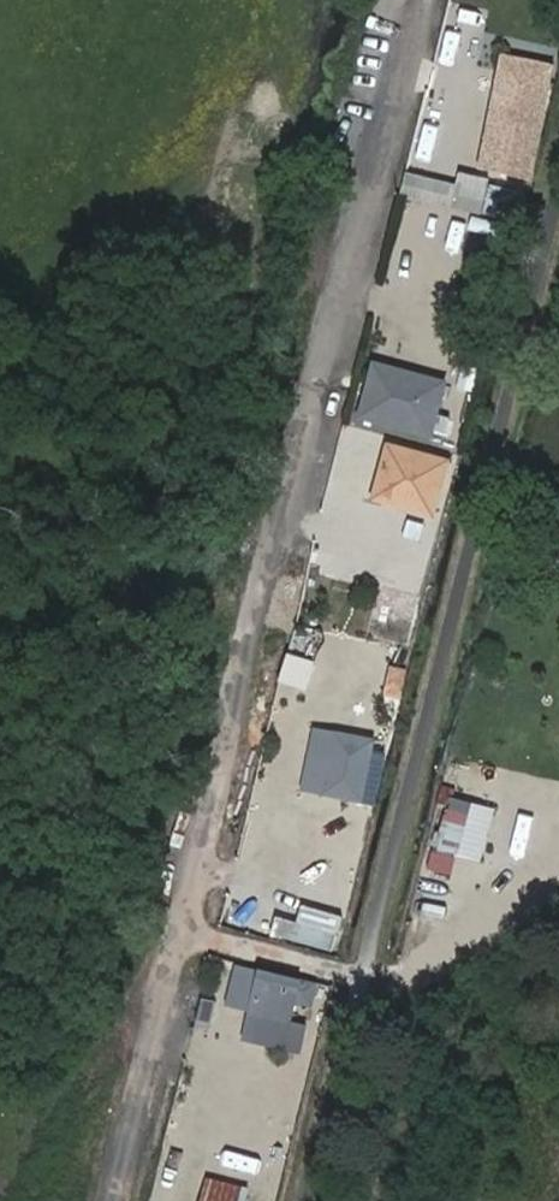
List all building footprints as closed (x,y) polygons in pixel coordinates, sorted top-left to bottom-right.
[(447,25),(437,60),(454,65),(464,30),(447,25)] [(493,132),(490,146),(511,151),(514,137),(493,132)] [(490,146),(481,182),(521,192),(530,155),(511,151),(490,146)] [(403,185),(398,206),(448,218),(453,197),(403,185)] [(354,420),(432,444),(451,383),(372,359),(354,420)] [(288,654),(281,683),(308,690),(315,660),(288,654)] [(311,729),(304,794),(368,801),(375,736),(311,729)] [(451,799),(436,849),(457,855),(473,806),(451,799)] [(277,920),(273,940),(337,951),(340,931),(277,920)] [(287,988),(248,979),(238,1020),(276,1029),(287,988)] [(252,1180),(257,1162),(220,1152),(215,1170),(252,1180)] [(177,1181),(172,1200),(234,1200),(235,1195),(177,1181)]
